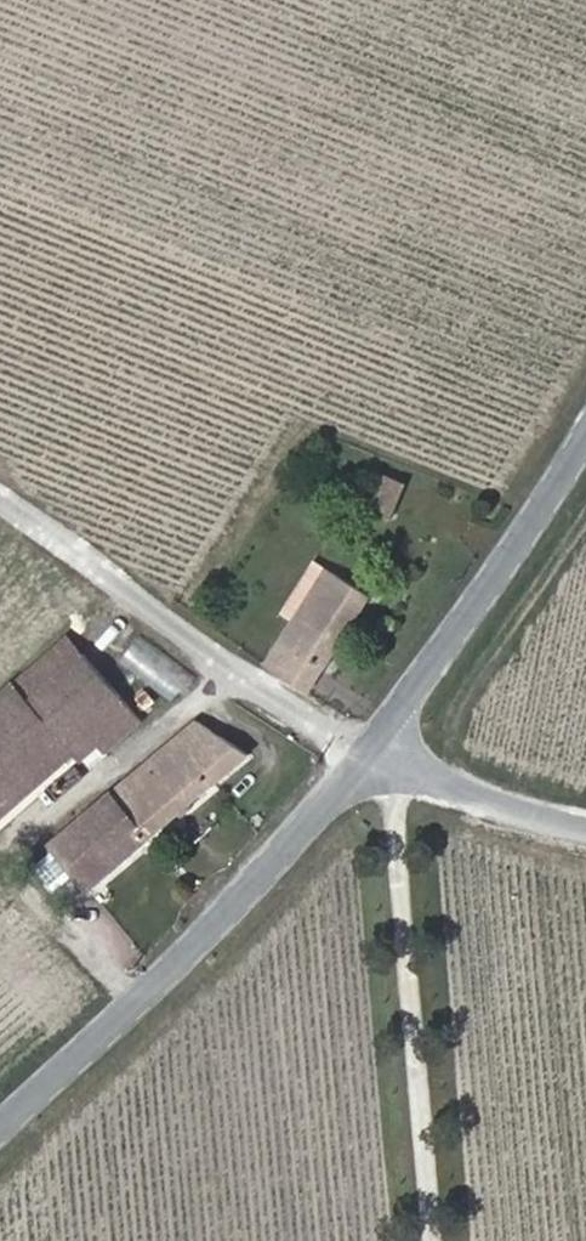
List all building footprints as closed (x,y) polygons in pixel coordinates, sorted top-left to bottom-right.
[(408,349),(381,339),(374,355),(402,367),(408,349)] [(384,473),(369,510),(393,520),(409,483),(384,473)] [(372,595),(315,560),(282,613),(294,621),(267,666),(310,692),(372,595)] [(69,635),(0,696),(0,821),(77,753),(67,742),(84,728),(100,746),(106,753),(144,720),(69,635)] [(252,755),(200,721),(52,843),(90,890),(252,755)] [(77,753),(84,761),(100,746),(84,728),(67,742),(77,753)]
